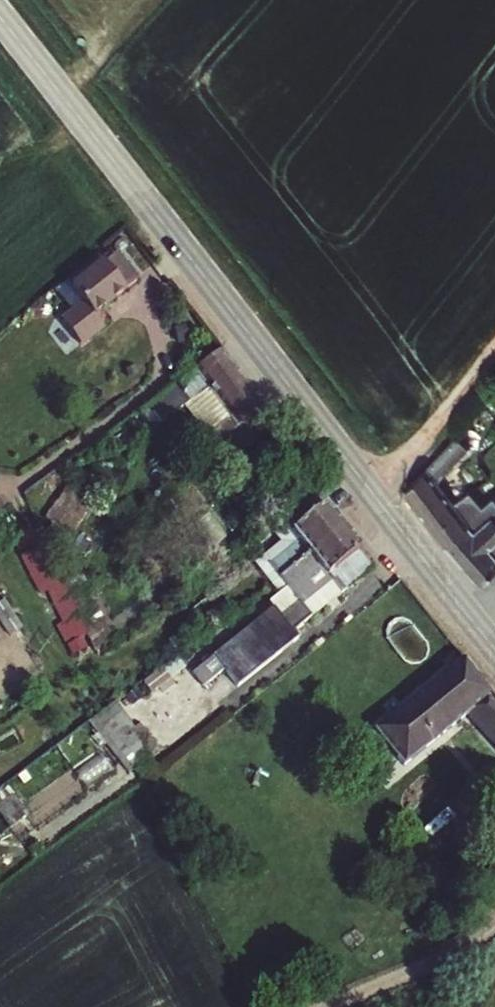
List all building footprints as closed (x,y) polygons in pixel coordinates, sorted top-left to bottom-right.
[(70,306),(86,326),(133,289),(118,269),(70,306)] [(210,361),(186,379),(224,428),(202,445),(210,456),(256,420),(210,361)] [(177,387),(164,397),(173,408),(186,398),(177,387)] [(256,420),(210,456),(225,475),(271,438),(256,420)] [(446,515),(448,513),(431,492),(461,462),(447,447),(414,483),(398,502),(428,538),(450,519),(446,515)] [(78,534),(90,508),(60,494),(49,520),(78,534)] [(254,573),(269,592),(334,542),(303,502),(262,534),(278,555),(254,573)] [(428,538),(473,593),(494,574),(494,560),(488,552),(494,546),(494,515),(486,523),(474,508),(470,511),(463,502),(448,513),(446,515),(450,519),(428,538)] [(309,582),(329,607),(363,580),(334,542),(269,592),(279,605),(309,582)] [(48,591),(76,654),(101,643),(61,551),(30,564),(42,594),(48,591)] [(309,582),(279,605),(285,613),(298,630),(329,607),(309,582)] [(23,625),(6,599),(0,603),(0,614),(12,632),(23,625)] [(262,620),(246,632),(255,644),(243,653),(252,666),(280,645),(298,630),(285,613),(268,627),(262,620)] [(201,666),(220,691),(252,666),(243,653),(255,644),(246,632),(201,666)] [(285,651),(280,645),(252,666),(220,691),(225,697),(285,651)] [(384,780),(387,784),(461,718),(483,743),(494,732),(494,714),(457,673),(361,751),(384,780)] [(494,759),(494,732),(483,743),(494,759)] [(113,733),(99,743),(122,774),(135,764),(131,759),(113,733)] [(27,814),(11,786),(0,792),(0,807),(9,824),(27,814)]
